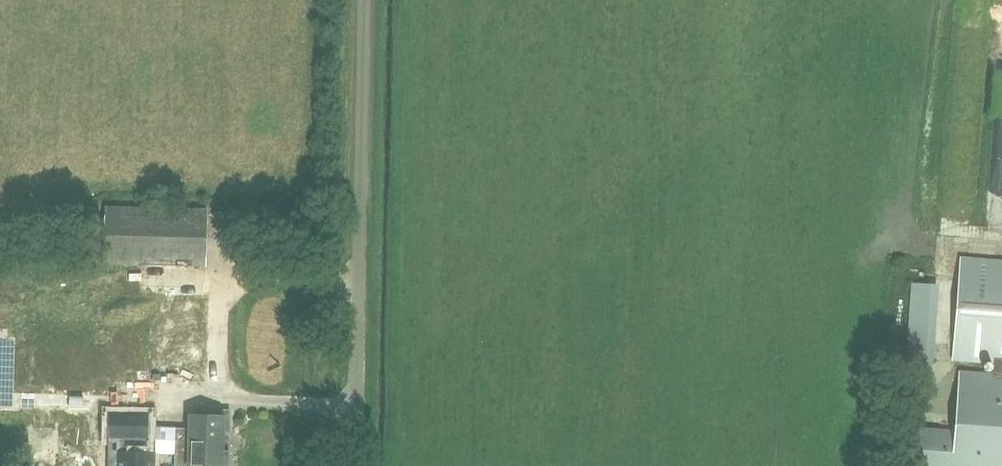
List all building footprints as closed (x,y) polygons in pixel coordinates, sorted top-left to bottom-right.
[(106,206),(104,262),(205,266),(207,210),(106,206)] [(961,258),(953,358),(995,361),(994,373),(960,370),(955,430),(920,427),(917,465),(1001,465),(1001,261),(961,258)] [(62,385),(61,413),(85,414),(86,386),(62,385)] [(232,446),(225,446),(227,399),(204,398),(202,465),(231,465),(232,446)] [(156,457),(148,457),(148,415),(107,415),(106,465),(156,465),(156,457)]
